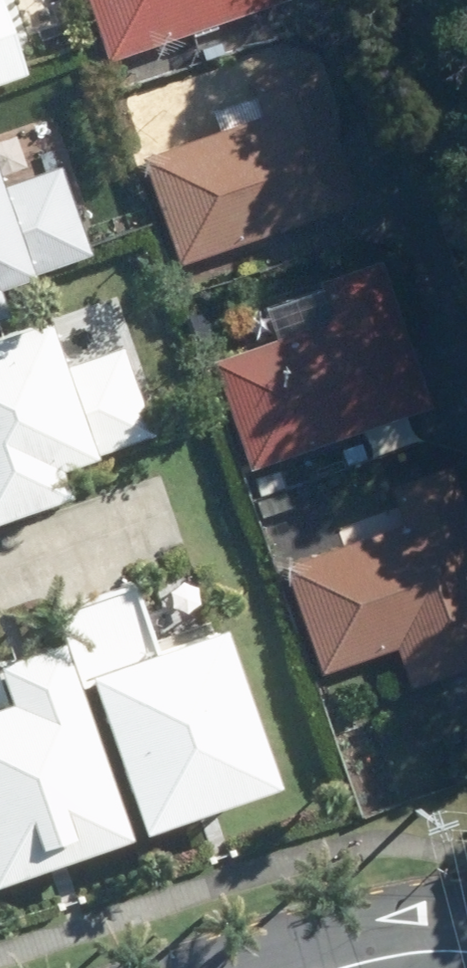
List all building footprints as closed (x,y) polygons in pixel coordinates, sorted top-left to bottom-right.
[(102,64),(284,0),(80,0),(102,64)] [(22,77),(0,14),(0,85),(22,77)] [(307,57),(245,78),(260,117),(138,159),(175,266),(357,204),(307,57)] [(86,257),(56,168),(0,187),(0,286),(86,257)] [(432,408),(379,260),(317,282),(331,319),(208,363),(247,473),(432,408)] [(148,441),(120,353),(55,374),(39,323),(0,336),(0,521),(59,501),(49,471),(148,441)] [(387,489),(401,526),(282,569),(321,677),(394,650),(409,691),(466,671),(466,519),(449,466),(387,489)] [(277,471),(248,481),(256,503),(285,492),(277,471)] [(285,492),(256,503),(260,518),(289,507),(285,492)] [(128,585),(47,613),(75,691),(82,689),(134,840),(269,792),(214,634),(208,637),(198,604),(142,624),(128,585)] [(123,843),(71,692),(55,647),(0,666),(0,887),(123,843)]
